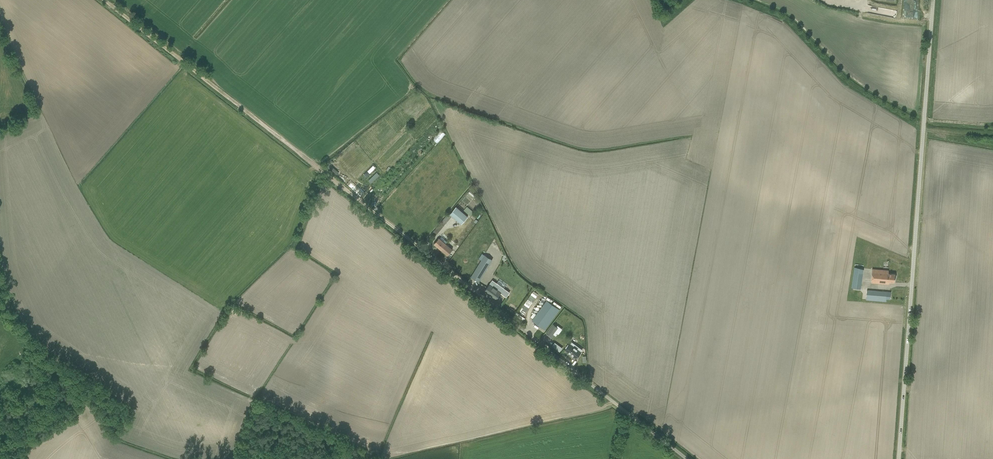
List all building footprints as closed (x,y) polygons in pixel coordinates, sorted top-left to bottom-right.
[(915,13),(915,0),(903,0),(903,13),(915,13)] [(430,139),(434,143),(443,134),(439,130),(430,139)] [(468,216),(456,206),(449,213),(461,224),(468,216)] [(474,212),(467,206),(464,210),(470,216),(474,212)] [(428,237),(428,238),(431,241),(435,236),(451,215),(448,213),(446,215),(428,237)] [(439,238),(437,240),(434,244),(444,252),(448,246),(439,238)] [(452,249),(448,246),(444,252),(447,255),(452,249)] [(481,277),(492,260),(484,255),(474,272),(471,277),(479,281),(481,277)] [(854,267),(851,287),(860,289),(863,268),(854,267)] [(888,270),(878,270),(872,269),(871,282),(884,283),(889,284),(889,281),(894,282),(895,278),(896,277),(896,275),(895,274),(888,273),(888,270)] [(485,291),(491,295),(496,299),(500,293),(506,297),(509,293),(509,292),(502,288),(499,285),(492,280),(492,281),(488,287),(485,291)] [(866,300),(881,301),(886,301),(887,292),(867,290),(866,300)] [(547,299),(534,317),(532,321),(544,330),(560,309),(548,300),(547,299)] [(553,325),(546,334),(552,338),(559,329),(553,325)] [(575,329),(571,334),(575,339),(580,333),(575,329)] [(577,350),(579,348),(571,342),(569,345),(568,344),(565,348),(567,349),(565,350),(576,358),(580,352),(577,350)]
